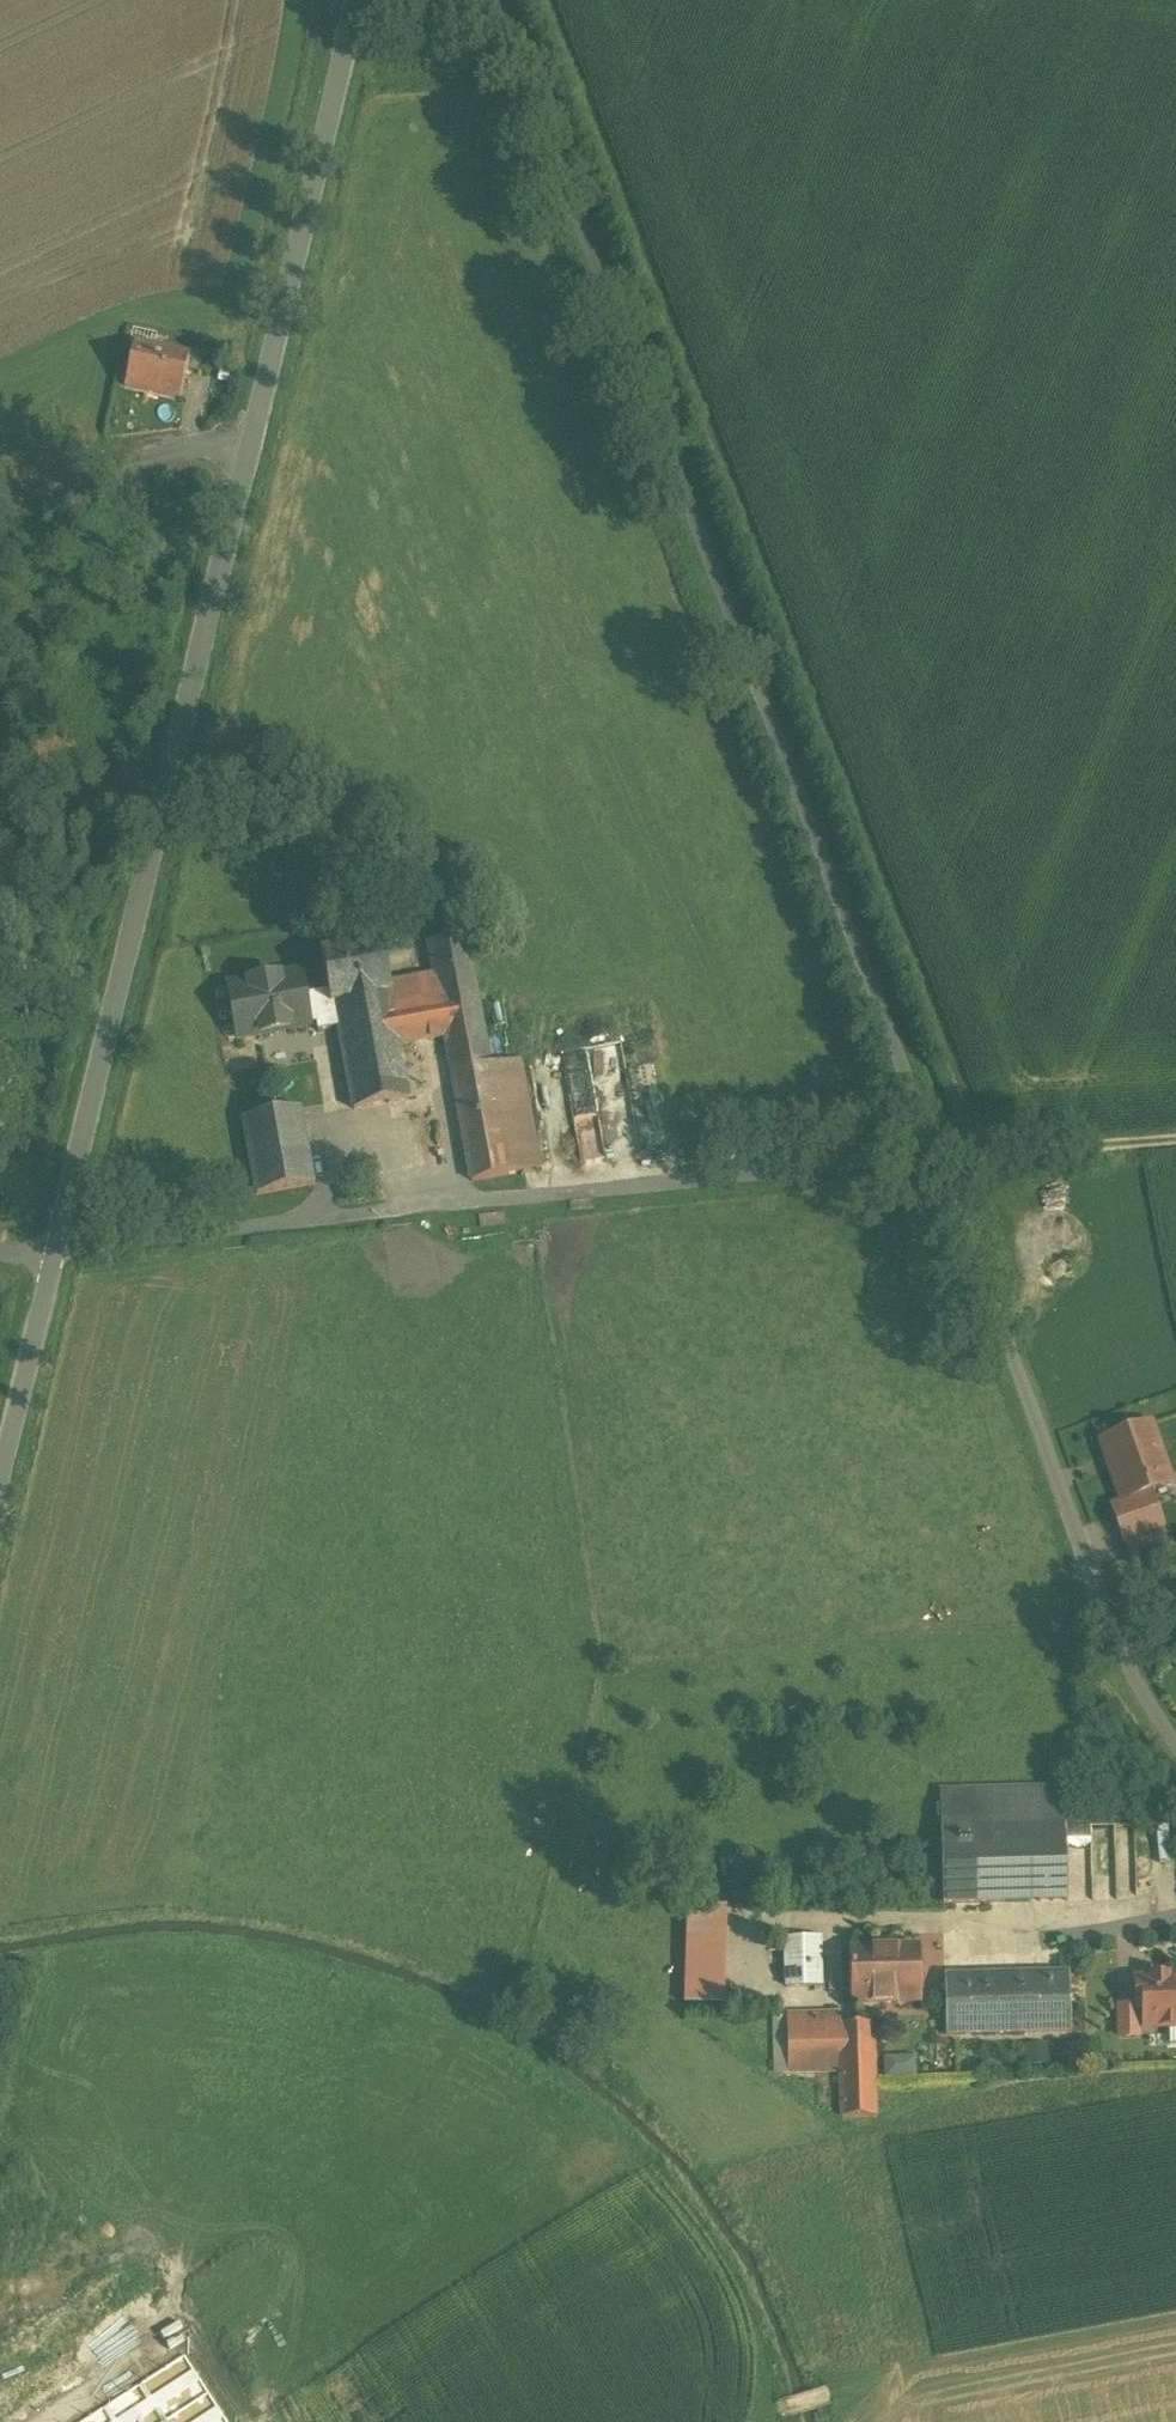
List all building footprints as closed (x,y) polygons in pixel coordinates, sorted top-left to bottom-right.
[(134,344),(125,386),(180,398),(189,355),(134,344)] [(465,935),(428,942),(434,977),(444,1031),(468,1172),(535,1161),(517,1059),(488,1064),(465,935)] [(382,942),(319,953),(326,991),(329,1004),(334,1003),(338,1027),(353,1109),(408,1098),(397,1039),(393,1019),(396,1019),(390,985),(382,942)] [(317,1031),(338,1027),(334,1003),(329,1004),(326,991),(304,995),(300,972),(228,986),(238,1038),(316,1023),(317,1031)] [(434,977),(390,985),(396,1019),(393,1019),(397,1039),(444,1031),(434,977)] [(299,1108),(243,1117),(256,1193),(312,1183),(299,1108)] [(1149,1425),(1103,1441),(1127,1512),(1153,1503),(1146,1485),(1168,1477),(1149,1425)] [(1127,1512),(1116,1516),(1124,1539),(1161,1526),(1153,1503),(1127,1512)] [(1164,1529),(1133,1539),(1138,1553),(1168,1542),(1164,1529)] [(939,1791),(942,1904),(1067,1900),(1064,1787),(939,1791)] [(726,1908),(687,1906),(684,2003),(722,2004),(726,1908)] [(820,1937),(785,1938),(786,1987),(821,1987),(820,1937)] [(919,1945),(848,1947),(850,2004),(921,2003),(919,1945)] [(1069,1972),(944,1976),(946,2034),(1071,2031),(1069,1972)] [(1137,1979),(1138,2007),(1144,2007),(1145,2026),(1175,2025),(1175,1978),(1168,1978),(1168,1976),(1151,1976),(1151,1979),(1137,1979)] [(841,2014),(775,2016),(776,2074),(840,2072),(842,2118),(876,2117),(873,2024),(841,2025),(841,2014)] [(1029,2042),(1028,2062),(1052,2062),(1052,2042),(1029,2042)] [(888,2077),(919,2076),(919,2055),(888,2056),(888,2077)]
